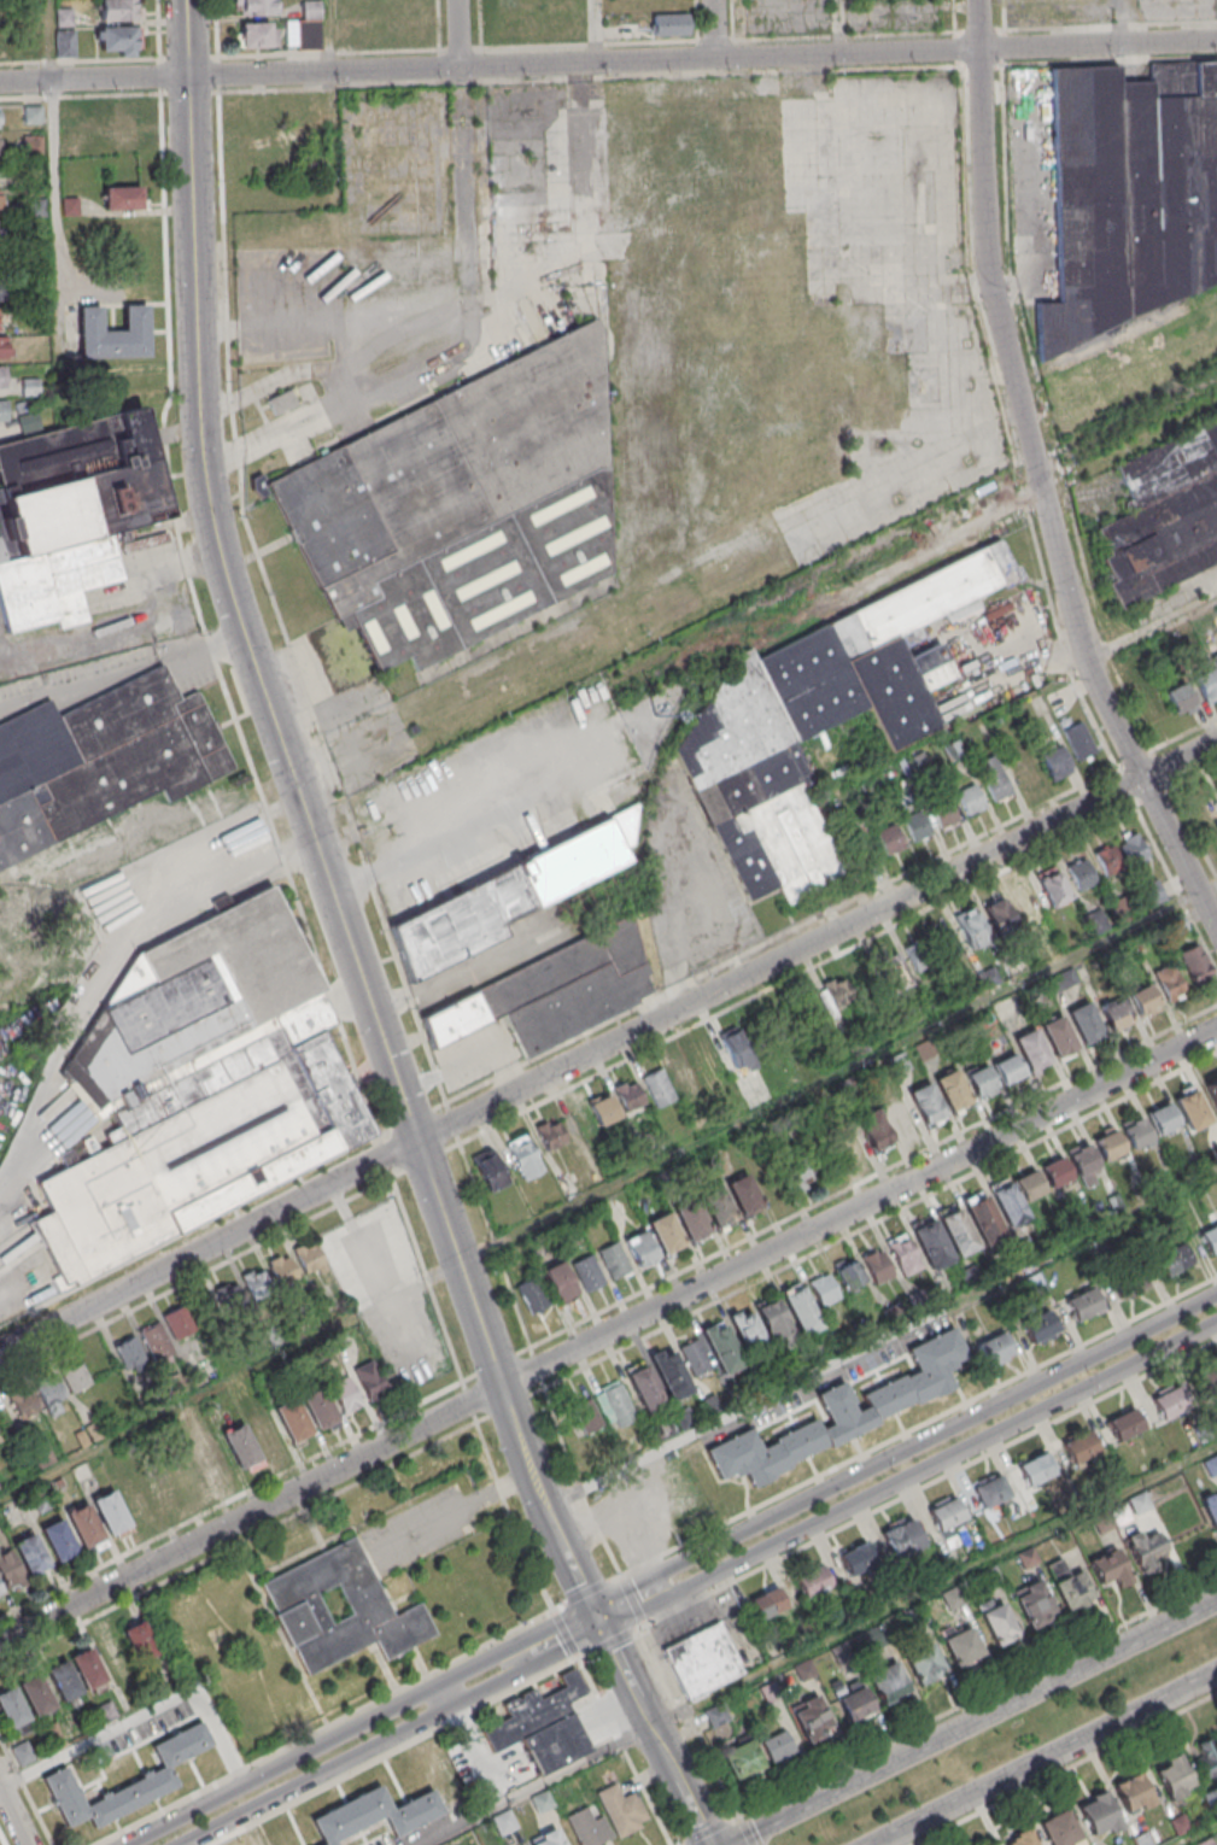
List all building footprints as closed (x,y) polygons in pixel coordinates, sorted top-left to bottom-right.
[(100,20),(141,20),(141,0),(100,0),(100,20)] [(235,14),(279,14),(279,0),(235,0),(235,14)] [(321,49),(321,0),(302,0),(302,20),(286,20),(286,49),(321,49)] [(73,25),(73,8),(57,8),(57,25),(73,25)] [(653,14),(653,35),(689,35),(689,14),(653,14)] [(240,23),(240,47),(275,47),(275,23),(240,23)] [(98,27),(98,55),(139,55),(139,27),(98,27)] [(76,58),(76,30),(55,30),(55,58),(76,58)] [(1058,301),(1054,302),(1037,303),(1037,352),(1216,287),(1216,62),(1150,63),(1151,80),(1119,81),(1118,70),(1117,66),(1053,68),(1058,301)] [(143,187),(104,187),(104,209),(143,209),(143,187)] [(63,215),(78,215),(78,199),(63,199),(63,215)] [(79,305),(80,358),(150,357),(149,304),(124,305),(125,329),(104,330),(103,305),(79,305)] [(611,582),(609,467),(606,461),(604,338),(601,329),(267,467),(334,629),(358,629),(376,671),(409,658),(412,664),(611,582)] [(0,337),(0,359),(12,359),(12,337),(0,337)] [(297,404),(289,388),(266,400),(274,416),(297,404)] [(144,407),(41,431),(36,413),(18,417),(23,439),(0,444),(0,489),(0,525),(1,525),(9,559),(3,560),(0,545),(0,613),(5,632),(57,620),(58,627),(89,620),(81,590),(123,580),(112,532),(170,519),(144,407)] [(1216,562),(1216,417),(1114,464),(1135,510),(1090,530),(1123,604),(1216,562)] [(736,655),(680,739),(738,902),(779,887),(784,900),(835,882),(844,868),(797,736),(869,711),(871,712),(884,749),(940,729),(925,689),(954,678),(941,643),(905,656),(897,632),(944,615),(951,620),(962,616),(966,609),(957,603),(1018,581),(1007,552),(742,647),(747,651),(736,655)] [(1216,698),(1216,679),(1211,668),(1193,678),(1207,703),(1216,698)] [(163,796),(165,801),(234,772),(200,691),(178,700),(165,669),(56,713),(52,703),(0,724),(0,863),(163,796)] [(1177,715),(1197,705),(1185,682),(1165,692),(1177,715)] [(1078,760),(1097,751),(1081,720),(1063,729),(1078,760)] [(1052,781),(1072,772),(1059,745),(1040,754),(1052,781)] [(1024,788),(1041,778),(1026,749),(1008,759),(1024,788)] [(1013,793),(994,754),(976,764),(995,802),(1013,793)] [(968,816),(987,806),(975,783),(957,792),(968,816)] [(943,831),(961,823),(949,799),(931,807),(943,831)] [(903,818),(914,842),(932,834),(922,810),(903,818)] [(383,917),(408,979),(506,939),(498,920),(632,866),(622,842),(640,835),(632,817),(383,917)] [(886,856),(905,847),(895,823),(876,832),(886,856)] [(1118,839),(1130,866),(1149,857),(1137,830),(1118,839)] [(1094,852),(1106,877),(1125,868),(1113,844),(1094,852)] [(1098,881),(1086,857),(1067,866),(1078,890),(1098,881)] [(1070,898),(1055,866),(1034,876),(1050,908),(1070,898)] [(1026,926),(1045,917),(1028,879),(1009,889),(1026,926)] [(1165,895),(1158,879),(1142,886),(1150,903),(1165,895)] [(375,1146),(327,1034),(327,1033),(335,1025),(275,884),(231,903),(228,898),(219,899),(213,904),(218,916),(135,952),(104,1005),(98,1011),(99,1018),(85,1030),(59,1075),(99,1118),(111,1113),(117,1127),(108,1131),(110,1144),(104,1150),(36,1180),(50,1213),(32,1221),(55,1274),(57,1286),(59,1292),(375,1146)] [(982,904),(997,934),(1017,925),(1002,895),(982,904)] [(954,917),(971,950),(991,940),(975,907),(954,917)] [(412,1011),(427,1049),(505,1018),(520,1054),(661,998),(631,924),(412,1011)] [(963,955),(952,926),(931,933),(941,963),(963,955)] [(917,973),(934,966),(923,940),(906,947),(917,973)] [(1183,950),(1192,986),(1212,981),(1202,945),(1183,950)] [(880,960),(897,994),(913,986),(895,952),(880,960)] [(1187,993),(1172,963),(1154,972),(1168,1002),(1187,993)] [(855,1003),(843,980),(819,992),(831,1016),(855,1003)] [(1161,1009),(1148,984),(1129,993),(1142,1019),(1161,1009)] [(1113,1032),(1134,1021),(1120,995),(1099,1006),(1113,1032)] [(1067,1012),(1084,1045),(1105,1034),(1088,1001),(1067,1012)] [(801,1012),(773,1017),(778,1044),(805,1038),(801,1012)] [(1059,1061),(1080,1050),(1061,1015),(1040,1025),(1059,1061)] [(757,1063),(742,1027),(720,1037),(735,1072),(757,1063)] [(1030,1073),(1051,1064),(1035,1028),(1014,1037),(1030,1073)] [(666,1062),(683,1095),(703,1085),(687,1052),(666,1062)] [(1025,1075),(1014,1052),(992,1063),(1003,1086),(1025,1075)] [(966,1075),(977,1099),(999,1089),(987,1065),(966,1075)] [(657,1107),(675,1099),(661,1067),(643,1075),(657,1107)] [(953,1112),(973,1101),(955,1069),(935,1080),(953,1112)] [(645,1103),(635,1078),(614,1087),(625,1112),(645,1103)] [(1207,1083),(1216,1106),(1216,1079),(1207,1083)] [(928,1130),(948,1120),(929,1082),(909,1092),(928,1130)] [(1172,1096),(1192,1133),(1210,1123),(1191,1087),(1172,1096)] [(881,1103),(899,1139),(919,1128),(901,1093),(881,1103)] [(599,1127),(621,1117),(610,1094),(589,1103),(599,1127)] [(1180,1125),(1169,1102),(1147,1113),(1159,1136),(1180,1125)] [(857,1119),(875,1154),(894,1144),(876,1109),(857,1119)] [(1152,1138),(1142,1116),(1121,1125),(1131,1148),(1152,1138)] [(568,1142),(557,1117),(534,1127),(545,1152),(568,1142)] [(867,1155),(854,1126),(832,1136),(845,1165),(867,1155)] [(1101,1159),(1122,1156),(1119,1131),(1097,1133),(1101,1159)] [(523,1181),(545,1170),(526,1133),(505,1144),(523,1181)] [(1083,1185),(1102,1177),(1088,1142),(1068,1151),(1083,1185)] [(508,1183),(491,1148),(471,1158),(489,1192),(508,1183)] [(1041,1165),(1051,1188),(1074,1179),(1064,1155),(1041,1165)] [(818,1181),(806,1156),(785,1166),(796,1191),(818,1181)] [(1014,1179),(1025,1202),(1046,1191),(1035,1169),(1014,1179)] [(727,1183),(743,1219),(764,1209),(747,1173),(727,1183)] [(1026,1219),(1012,1177),(991,1184),(1006,1227),(1026,1219)] [(700,1198),(719,1230),(738,1218),(720,1187),(700,1198)] [(964,1199),(981,1243),(1003,1234),(986,1190),(964,1199)] [(686,1242),(708,1237),(700,1203),(678,1208),(686,1242)] [(958,1257),(979,1247),(958,1206),(938,1217),(958,1257)] [(647,1222),(665,1257),(686,1247),(668,1212),(647,1222)] [(911,1229),(930,1271),(954,1260),(935,1218),(911,1229)] [(1216,1252),(1216,1225),(1201,1232),(1210,1255),(1216,1252)] [(659,1260),(645,1230),(624,1240),(638,1270),(659,1260)] [(923,1267),(904,1232),(885,1242),(903,1277),(923,1267)] [(326,1268),(315,1240),(294,1249),(304,1276),(326,1268)] [(613,1281),(632,1272),(616,1241),(597,1250),(613,1281)] [(1166,1277),(1194,1263),(1183,1241),(1155,1255),(1166,1277)] [(873,1284),(893,1277),(883,1248),(863,1255),(873,1284)] [(268,1261),(277,1287),(300,1279),(290,1253),(268,1261)] [(586,1292),(606,1282),(591,1254),(572,1263),(586,1292)] [(866,1282),(856,1259),(835,1268),(846,1292),(866,1282)] [(579,1296),(561,1260),(542,1270),(561,1306),(579,1296)] [(1111,1276),(1119,1299),(1148,1288),(1139,1265),(1111,1276)] [(252,1300),(272,1291),(262,1267),(242,1276),(252,1300)] [(820,1307),(840,1299),(829,1272),(808,1281),(820,1307)] [(529,1315),(549,1307),(537,1277),(517,1285),(529,1315)] [(211,1292),(222,1317),(247,1306),(236,1281),(211,1292)] [(803,1336),(823,1326),(799,1282),(780,1292),(803,1336)] [(1103,1311),(1095,1288),(1066,1298),(1074,1321),(1103,1311)] [(794,1336),(776,1297),(756,1307),(774,1345),(794,1336)] [(177,1344),(197,1331),(181,1306),(161,1320),(177,1344)] [(767,1339),(746,1306),(727,1318),(748,1351),(767,1339)] [(1021,1322),(1033,1345),(1060,1332),(1048,1308),(1021,1322)] [(721,1375),(743,1366),(724,1319),(701,1328),(721,1375)] [(155,1364),(175,1353),(158,1322),(138,1333),(155,1364)] [(955,1393),(945,1369),(968,1359),(955,1327),(907,1347),(916,1371),(862,1393),(868,1406),(854,1411),(843,1382),(816,1393),(829,1424),(820,1428),(816,1420),(759,1443),(753,1428),(704,1448),(718,1482),(745,1471),(747,1478),(955,1393)] [(989,1368),(1016,1355),(1004,1331),(977,1345),(989,1368)] [(126,1372),(146,1362),(133,1337),(113,1347),(126,1372)] [(711,1368),(693,1337),(677,1346),(695,1377),(711,1368)] [(649,1355),(671,1401),(692,1391),(671,1345),(649,1355)] [(1211,1401),(1216,1395),(1216,1360),(1216,1359),(1193,1381),(1211,1401)] [(352,1372),(371,1402),(390,1390),(371,1360),(352,1372)] [(666,1405),(645,1363),(625,1372),(646,1414),(666,1405)] [(67,1394),(91,1388),(85,1364),(61,1370),(67,1394)] [(65,1398),(57,1376),(7,1396),(18,1421),(47,1409),(50,1418),(62,1413),(57,1401),(65,1398)] [(344,1414),(363,1405),(348,1376),(330,1386),(344,1414)] [(592,1392),(611,1429),(635,1416),(616,1379),(592,1392)] [(338,1421),(322,1385),(300,1395),(317,1431),(338,1421)] [(1151,1399),(1162,1420),(1189,1406),(1178,1385),(1151,1399)] [(585,1435),(605,1426),(591,1397),(572,1406),(585,1435)] [(314,1432),(294,1398),(273,1410),(293,1444),(314,1432)] [(1144,1429),(1134,1408),(1107,1421),(1117,1442),(1144,1429)] [(215,1488),(240,1476),(239,1475),(265,1463),(264,1460),(288,1449),(271,1413),(220,1436),(220,1437),(196,1448),(215,1488)] [(1100,1452),(1091,1430),(1063,1441),(1071,1463),(1100,1452)] [(1028,1487),(1056,1472),(1045,1451),(1017,1466),(1028,1487)] [(148,1478),(163,1513),(183,1504),(169,1469),(148,1478)] [(1011,1496),(1000,1474),(972,1487),(983,1509),(1011,1496)] [(157,1515),(140,1478),(119,1488),(136,1524),(157,1515)] [(130,1528),(115,1491),(93,1499),(108,1536),(130,1528)] [(1201,1499),(1216,1536),(1216,1493),(1201,1499)] [(947,1548),(960,1542),(952,1525),(966,1519),(955,1496),(928,1510),(947,1548)] [(105,1541),(88,1505),(66,1515),(83,1551),(105,1541)] [(1115,1527),(1107,1511),(1093,1518),(1100,1534),(1115,1527)] [(881,1529),(893,1559),(925,1547),(913,1517),(881,1529)] [(56,1565),(77,1555),(61,1520),(40,1530),(56,1565)] [(1160,1565),(1156,1554),(1165,1550),(1156,1526),(1126,1538),(1141,1573),(1160,1565)] [(14,1545),(28,1578),(50,1569),(36,1535),(14,1545)] [(262,1585),(353,1538),(394,1617),(420,1604),(437,1635),(386,1662),(375,1641),(309,1676),(262,1585)] [(838,1555),(850,1577),(878,1562),(866,1540),(838,1555)] [(1131,1580),(1116,1548),(1089,1560),(1100,1584),(1114,1578),(1118,1586),(1131,1580)] [(3,1596),(2,1592),(24,1583),(12,1550),(0,1554),(0,1597),(3,1596)] [(1046,1565),(1066,1611),(1095,1599),(1082,1568),(1067,1574),(1060,1559),(1046,1565)] [(795,1575),(805,1600),(833,1588),(823,1563),(795,1575)] [(1057,1617),(1038,1579),(1012,1592),(1030,1629),(1057,1617)] [(749,1599),(760,1620),(787,1607),(776,1585),(749,1599)] [(941,1594),(949,1610),(967,1602),(959,1585),(941,1594)] [(977,1606),(997,1647),(1019,1636),(999,1595),(977,1606)] [(159,1652),(141,1621),(120,1633),(138,1664),(159,1652)] [(685,1701),(745,1675),(722,1621),(662,1646),(685,1701)] [(985,1653),(967,1623),(940,1639),(958,1668),(985,1653)] [(905,1656),(918,1684),(946,1672),(932,1643),(905,1656)] [(85,1691),(106,1682),(91,1647),(70,1656),(85,1691)] [(62,1702),(82,1692),(66,1661),(46,1671),(62,1702)] [(883,1704),(910,1692),(896,1661),(869,1674),(883,1704)] [(492,1753),(481,1732),(509,1717),(503,1706),(536,1689),(540,1702),(566,1688),(560,1677),(574,1669),(587,1694),(568,1704),(591,1750),(539,1776),(520,1740),(492,1753)] [(17,1683),(33,1718),(55,1709),(39,1674),(17,1683)] [(873,1709),(860,1683),(835,1696),(847,1721),(873,1709)] [(12,1687),(0,1693),(0,1713),(10,1731),(30,1720),(12,1687)] [(790,1707),(807,1742),(833,1729),(816,1695),(790,1707)] [(701,1711),(710,1729),(730,1720),(721,1701),(701,1711)] [(43,1776),(64,1828),(89,1818),(92,1825),(180,1789),(170,1764),(213,1746),(202,1722),(151,1744),(162,1770),(83,1803),(68,1766),(43,1776)] [(50,1740),(59,1733),(54,1725),(44,1732),(50,1740)] [(796,1752),(784,1729),(760,1741),(771,1764),(796,1752)] [(1206,1781),(1216,1776),(1216,1735),(1196,1745),(1201,1756),(1195,1759),(1206,1781)] [(736,1782),(765,1767),(750,1738),(721,1753),(736,1782)] [(11,1748),(19,1766),(34,1759),(27,1741),(11,1748)] [(1196,1788),(1177,1753),(1152,1767),(1171,1801),(1196,1788)] [(1128,1815),(1154,1801),(1138,1771),(1112,1784),(1128,1815)] [(649,1825),(635,1791),(621,1797),(616,1784),(596,1791),(605,1815),(593,1820),(588,1808),(566,1817),(577,1844),(597,1844),(649,1825)] [(323,1844),(337,1844),(335,1839),(385,1818),(393,1837),(446,1815),(435,1789),(391,1808),(382,1786),(311,1816),(323,1844)] [(1093,1835),(1120,1821),(1104,1790),(1076,1805),(1093,1835)] [(1050,1844),(1078,1844),(1083,1843),(1066,1808),(1038,1822),(1050,1844)] [(1169,1821),(1183,1812),(1190,1827),(1176,1835),(1169,1821)] [(1028,1826),(1003,1838),(1007,1844),(1037,1844),(1028,1826)] [(556,1829),(528,1841),(530,1844),(563,1844),(556,1829)] [(1210,1837),(1214,1844),(1194,1844),(1210,1837)]
